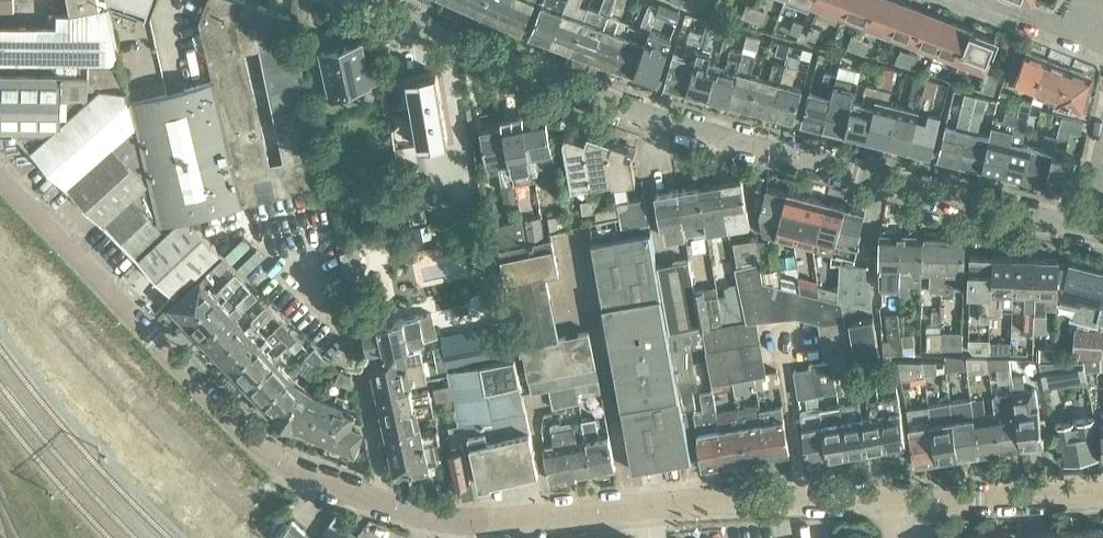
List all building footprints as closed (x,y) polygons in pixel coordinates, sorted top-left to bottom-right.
[(121,63),(118,50),(110,9),(108,0),(62,0),(63,9),(64,32),(0,32),(0,61),(90,63),(121,63)] [(15,9),(15,0),(0,0),(0,9),(15,9)] [(139,18),(142,10),(147,12),(151,0),(111,0),(113,8),(139,18)] [(213,80),(243,204),(327,184),(313,120),(277,128),(284,160),(271,163),(246,51),(240,23),(248,0),(208,0),(201,19),(216,79),(213,80)] [(461,4),(480,12),(486,0),(462,0),(461,4)] [(500,21),(510,0),(486,0),(480,12),(500,21)] [(500,21),(522,31),(535,0),(510,0),(500,21)] [(552,42),(568,0),(544,0),(542,4),(531,34),(552,42)] [(589,7),(580,4),(582,0),(568,0),(552,42),(572,50),(589,7)] [(572,50),(593,57),(608,14),(612,4),(614,0),(599,0),(595,9),(589,7),(572,50)] [(612,4),(623,8),(626,0),(614,0),(612,4)] [(683,4),(695,9),(699,0),(684,0),(683,4)] [(848,0),(821,0),(819,3),(844,12),(848,0)] [(875,0),(848,0),(844,12),(867,21),(875,0)] [(901,2),(897,0),(875,0),(867,21),(890,30),(901,2)] [(658,7),(655,14),(668,19),(672,7),(659,2),(658,7)] [(910,48),(914,39),(925,11),(901,2),(890,30),(887,39),(910,48)] [(747,3),(742,16),(750,19),(756,6),(747,3)] [(613,65),(635,73),(649,30),(655,17),(655,14),(658,7),(648,4),(640,28),(629,24),(613,65)] [(255,24),(260,48),(277,128),(313,120),(291,15),(262,5),(255,24)] [(765,10),(756,6),(750,19),(759,23),(765,10)] [(937,48),(948,20),(925,11),(914,39),(937,48)] [(608,14),(593,57),(613,65),(629,24),(620,20),(620,19),(608,14)] [(790,31),(799,34),(804,22),(794,19),(790,31)] [(960,57),(971,29),(948,20),(937,48),(960,57)] [(684,55),(674,52),(665,84),(688,90),(702,42),(703,42),(703,40),(706,33),(708,24),(700,22),(697,30),(692,29),(684,55)] [(715,26),(708,24),(706,33),(713,35),(715,26)] [(811,24),(807,36),(816,39),(821,27),(811,24)] [(971,29),(960,57),(984,67),(995,38),(971,29)] [(635,73),(655,80),(666,50),(670,41),(660,37),(660,34),(649,30),(635,73)] [(724,39),(732,41),(735,32),(727,30),(724,39)] [(852,34),(847,47),(856,50),(861,37),(852,34)] [(744,51),(730,102),(751,107),(760,77),(752,75),(762,38),(749,35),(745,48),(744,51)] [(870,40),(861,37),(856,50),(865,54),(870,40)] [(702,42),(688,90),(709,96),(718,65),(709,63),(715,43),(703,40),(703,42),(702,42)] [(334,99),(350,95),(349,92),(373,86),(372,82),(382,80),(378,63),(366,65),(362,42),(322,50),(331,91),(333,91),(334,99)] [(776,53),(788,56),(791,45),(779,42),(776,53)] [(709,96),(730,102),(744,51),(731,48),(725,67),(718,65),(709,96)] [(905,65),(909,51),(900,48),(895,61),(905,65)] [(918,55),(909,51),(905,65),(913,68),(918,55)] [(1033,92),(1046,59),(1027,51),(1018,74),(1007,70),(1003,82),(1033,92)] [(788,56),(786,63),(772,113),(794,119),(796,111),(803,89),(793,86),(799,67),(797,66),(799,59),(788,56)] [(1063,87),(1070,68),(1046,59),(1033,92),(1046,97),(1043,106),(1052,108),(1054,103),(1060,87),(1063,87)] [(751,107),(772,113),(786,63),(775,60),(769,80),(760,77),(751,107)] [(90,63),(90,76),(89,88),(127,88),(121,63),(90,63)] [(892,85),(896,68),(886,66),(882,82),(892,85)] [(1092,82),(1087,75),(1070,68),(1063,87),(1060,87),(1054,103),(1052,108),(1067,112),(1085,116),(1092,82)] [(424,143),(449,140),(437,71),(408,76),(415,121),(421,152),(426,151),(424,143)] [(810,90),(802,122),(824,127),(835,83),(837,74),(827,71),(821,93),(810,90)] [(986,71),(981,89),(994,93),(1000,75),(986,71)] [(68,187),(113,144),(136,124),(131,99),(128,89),(128,87),(127,88),(89,88),(90,76),(0,74),(0,131),(15,131),(20,136),(68,187)] [(846,133),(859,79),(837,74),(835,83),(824,127),(846,133)] [(923,93),(921,101),(909,149),(930,154),(939,123),(941,113),(930,111),(938,81),(926,77),(923,93)] [(159,224),(243,204),(213,80),(131,99),(136,124),(149,180),(158,217),(159,224)] [(867,138),(888,143),(896,113),(887,110),(892,91),(880,88),(867,138)] [(846,133),(867,138),(878,96),(857,90),(846,133)] [(976,95),(965,92),(956,127),(946,125),(939,156),(960,161),(976,95)] [(960,161),(982,167),(989,136),(978,134),(987,98),(976,95),(960,161)] [(888,143),(909,149),(921,101),(911,98),(908,107),(898,104),(896,113),(888,143)] [(1004,172),(1025,177),(1033,147),(1023,144),(1033,103),(1021,100),(1018,113),(1004,172)] [(999,139),(989,136),(982,167),(1004,172),(1018,113),(1006,110),(999,139)] [(1046,183),(1067,188),(1068,187),(1076,156),(1065,153),(1070,130),(1081,132),(1083,121),(1062,115),(1058,134),(1057,139),(1046,183)] [(556,165),(548,125),(546,116),(525,120),(525,121),(524,122),(531,155),(532,155),(535,169),(556,165)] [(514,177),(516,184),(529,181),(524,157),(531,155),(524,122),(525,121),(525,120),(503,124),(514,177)] [(68,187),(104,223),(149,180),(136,124),(113,144),(68,187)] [(514,177),(503,124),(482,128),(488,161),(497,159),(502,186),(516,184),(514,177)] [(567,130),(566,133),(564,139),(573,188),(591,185),(585,144),(587,137),(567,130)] [(1025,177),(1046,183),(1057,139),(1058,134),(1048,132),(1047,136),(1046,136),(1042,149),(1033,147),(1025,177)] [(612,181),(608,153),(609,149),(613,140),(612,140),(588,133),(587,137),(585,144),(591,185),(612,181)] [(612,181),(613,185),(615,196),(620,217),(620,220),(622,220),(623,228),(651,222),(646,194),(625,198),(622,183),(636,181),(632,159),(633,156),(627,154),(629,146),(613,140),(609,149),(608,153),(612,181)] [(418,165),(405,167),(406,175),(419,173),(418,165)] [(419,173),(406,175),(408,184),(421,181),(419,173)] [(743,178),(721,182),(729,228),(750,224),(743,178)] [(104,223),(139,258),(166,232),(155,220),(158,217),(149,180),(104,223)] [(721,182),(700,185),(708,232),(709,232),(709,231),(729,228),(721,182)] [(686,236),(708,232),(700,185),(678,189),(686,236)] [(422,186),(409,189),(410,197),(423,195),(422,186)] [(775,237),(787,190),(768,186),(761,211),(766,235),(775,237)] [(686,236),(678,189),(656,192),(662,226),(665,225),(667,239),(686,236)] [(806,195),(787,190),(775,237),(794,242),(806,195)] [(423,195),(410,197),(411,205),(424,203),(423,195)] [(813,247),(825,200),(806,195),(794,242),(813,247)] [(595,208),(595,210),(596,217),(603,216),(603,220),(620,217),(615,196),(604,198),(605,207),(595,208)] [(593,198),(579,200),(580,213),(595,210),(595,208),(593,198)] [(834,252),(834,250),(845,205),(825,200),(813,247),(826,250),(834,252)] [(424,203),(411,205),(413,213),(426,211),(424,203)] [(865,211),(845,205),(834,250),(854,256),(858,240),(858,239),(860,232),(859,232),(865,211)] [(426,211),(413,213),(414,221),(427,219),(426,211)] [(566,212),(546,216),(548,230),(569,226),(566,212)] [(522,220),(527,243),(547,239),(542,216),(522,220)] [(178,220),(166,232),(139,258),(174,294),(219,253),(187,218),(178,220)] [(500,248),(527,243),(522,220),(495,226),(500,248)] [(620,228),(591,233),(633,469),(687,460),(692,459),(684,415),(683,410),(680,393),(670,331),(659,265),(653,230),(621,235),(620,228)] [(895,287),(900,288),(900,287),(901,233),(895,233),(895,231),(893,229),(885,228),(883,230),(882,233),(881,233),(880,268),(880,283),(889,283),(889,286),(895,286),(895,287)] [(908,233),(901,233),(900,287),(900,288),(901,288),(901,294),(908,295),(908,286),(913,286),(913,271),(921,271),(922,234),(922,232),(919,229),(910,229),(908,232),(908,233)] [(942,294),(944,235),(938,234),(936,232),(923,231),(923,234),(922,234),(921,271),(931,271),(930,293),(942,294)] [(964,270),(965,240),(965,235),(944,235),(942,294),(955,294),(955,286),(964,286),(964,270)] [(500,248),(520,347),(561,338),(560,337),(548,276),(560,273),(554,238),(547,239),(527,243),(500,248)] [(756,239),(734,243),(739,267),(761,263),(761,262),(756,239)] [(990,320),(990,315),(992,255),(970,255),(969,291),(981,291),(980,320),(990,320)] [(1015,256),(992,255),(990,315),(1002,315),(1002,305),(1013,305),(1015,256)] [(1025,328),(1033,329),(1036,257),(1015,256),(1013,305),(1013,310),(1025,310),(1025,328)] [(1058,294),(1059,262),(1059,258),(1036,257),(1033,329),(1046,329),(1046,313),(1047,309),(1058,309),(1058,294)] [(691,259),(659,265),(670,331),(701,325),(703,325),(696,288),(694,277),(691,259)] [(222,260),(214,267),(220,274),(228,266),(222,260)] [(1102,300),(1102,270),(1101,269),(1101,268),(1090,265),(1089,266),(1085,265),(1085,264),(1073,261),(1072,262),(1070,262),(1068,270),(1063,269),(1062,280),(1066,281),(1061,297),(1063,298),(1062,305),(1073,308),(1070,324),(1069,329),(1097,330),(1098,322),(1102,300)] [(739,267),(736,268),(739,281),(745,318),(746,324),(755,322),(771,321),(764,282),(761,263),(739,267)] [(841,264),(838,301),(843,302),(856,306),(859,307),(874,310),(871,266),(841,264)] [(797,265),(780,267),(783,285),(801,289),(797,265)] [(765,280),(783,285),(780,267),(764,269),(765,280)] [(201,278),(172,305),(177,310),(175,312),(183,321),(185,319),(188,321),(217,294),(216,293),(209,286),(215,280),(208,273),(207,272),(201,278)] [(217,294),(188,321),(193,327),(190,329),(198,337),(201,335),(203,337),(232,310),(232,309),(223,300),(229,295),(228,294),(236,287),(235,287),(242,281),(236,274),(222,288),(216,293),(217,294)] [(819,281),(800,276),(803,292),(805,292),(816,295),(822,297),(819,281)] [(728,306),(721,307),(723,322),(745,318),(739,281),(724,283),(728,306)] [(771,284),(764,282),(771,321),(780,320),(787,319),(781,286),(774,284),(771,284)] [(704,286),(696,288),(703,325),(711,324),(723,322),(721,307),(717,284),(704,286)] [(838,289),(820,284),(822,296),(837,299),(838,289)] [(803,292),(781,286),(787,319),(798,318),(805,292),(803,292)] [(252,291),(244,298),(250,304),(258,297),(252,291)] [(805,292),(798,318),(809,321),(816,295),(805,292)] [(816,295),(809,321),(820,324),(846,319),(846,318),(843,302),(838,301),(827,298),(822,297),(816,295)] [(856,306),(843,302),(846,318),(852,316),(852,314),(858,313),(856,306)] [(232,310),(203,337),(208,343),(206,345),(214,353),(216,351),(218,353),(247,326),(247,325),(238,316),(243,312),(236,304),(232,309),(232,310)] [(267,306),(259,314),(265,320),(273,313),(267,306)] [(364,326),(369,350),(369,351),(405,344),(428,339),(439,336),(434,314),(421,316),(421,314),(379,322),(379,324),(364,326)] [(881,356),(874,317),(851,321),(857,360),(881,356)] [(703,325),(701,325),(705,346),(707,345),(708,350),(759,341),(755,322),(746,324),(745,318),(723,322),(711,324),(703,325)] [(846,319),(820,324),(822,335),(848,330),(846,319)] [(247,326),(218,353),(223,359),(221,361),(229,369),(231,367),(233,369),(262,343),(261,342),(267,337),(252,320),(247,325),(247,326)] [(262,343),(233,369),(238,375),(236,377),(244,385),(246,383),(248,385),(277,359),(276,358),(268,349),(281,337),(290,346),(297,338),(282,322),(274,330),(267,337),(261,342),(262,343)] [(444,345),(446,355),(448,368),(516,355),(509,323),(471,329),(469,325),(452,328),(452,333),(443,335),(445,345),(444,345)] [(701,325),(670,331),(680,393),(695,390),(699,389),(695,364),(710,361),(708,350),(707,345),(705,346),(701,325)] [(1069,329),(1068,361),(1085,361),(1087,372),(1096,372),(1095,369),(1100,370),(1101,350),(1102,330),(1097,330),(1069,329)] [(848,330),(822,335),(824,346),(850,342),(848,330)] [(561,338),(520,347),(521,354),(525,353),(532,393),(551,389),(552,397),(564,395),(576,392),(574,383),(599,377),(590,331),(560,337),(561,338)] [(947,349),(945,331),(925,331),(925,349),(947,349)] [(961,331),(945,331),(947,349),(961,349),(961,331)] [(911,354),(908,335),(901,336),(902,353),(911,354)] [(297,338),(290,346),(295,352),(303,344),(297,338)] [(972,352),(989,352),(989,342),(989,339),(967,338),(967,346),(972,352)] [(759,341),(708,350),(710,361),(714,383),(732,380),(733,380),(752,377),(755,376),(765,375),(764,371),(759,341)] [(1010,341),(989,342),(989,352),(1010,352),(1010,341)] [(850,342),(824,346),(826,357),(832,356),(833,367),(853,363),(852,353),(850,342)] [(405,344),(369,351),(374,372),(424,361),(421,350),(407,353),(405,344)] [(436,357),(446,355),(444,345),(434,347),(436,357)] [(310,352),(305,358),(319,367),(324,357),(315,347),(314,349),(310,352)] [(1055,347),(1038,347),(1038,359),(1055,359),(1055,347)] [(277,359),(248,385),(254,391),(251,393),(259,401),(261,399),(264,402),(292,375),(282,364),(288,359),(282,353),(276,358),(277,359)] [(449,369),(448,368),(446,355),(436,357),(439,371),(449,369)] [(966,373),(968,373),(965,356),(943,355),(945,372),(966,369),(966,373)] [(826,360),(812,363),(813,368),(818,395),(838,391),(835,378),(833,367),(832,356),(826,357),(826,360)] [(986,357),(965,356),(968,373),(988,370),(986,357)] [(324,357),(319,367),(327,371),(332,361),(324,357)] [(1010,375),(1012,375),(1009,358),(986,357),(988,370),(1009,368),(1010,375)] [(1022,444),(1030,443),(1030,446),(1033,448),(1040,447),(1042,444),(1042,441),(1044,441),(1039,406),(1030,407),(1027,390),(1024,373),(1021,374),(1019,358),(1009,358),(1012,375),(1015,395),(1022,444)] [(463,447),(470,482),(471,487),(493,482),(492,480),(539,470),(530,429),(515,359),(449,372),(451,382),(454,396),(456,408),(457,416),(459,427),(463,447)] [(924,381),(923,373),(922,361),(900,360),(904,388),(912,386),(911,382),(924,381)] [(424,361),(374,372),(378,392),(413,384),(428,381),(424,361)] [(935,361),(922,361),(923,373),(937,372),(935,361)] [(1045,388),(1089,380),(1087,372),(1085,361),(1068,361),(1041,362),(1045,388)] [(853,363),(833,367),(835,378),(847,376),(846,369),(854,368),(854,367),(853,363)] [(891,365),(874,368),(876,380),(893,378),(891,365)] [(813,368),(796,371),(800,398),(818,395),(813,368)] [(755,376),(752,377),(753,388),(778,384),(776,373),(775,369),(764,371),(765,375),(755,376)] [(341,370),(335,381),(343,385),(349,374),(341,370)] [(868,372),(855,374),(858,389),(870,387),(868,372)] [(349,374),(343,385),(354,390),(351,375),(349,374)] [(292,375),(264,402),(273,412),(272,414),(282,421),(306,386),(297,380),(292,375)] [(602,392),(599,377),(574,383),(576,392),(579,403),(581,402),(580,396),(602,392)] [(733,380),(732,380),(733,388),(734,391),(753,388),(752,377),(733,380)] [(732,380),(714,383),(715,391),(733,388),(732,380)] [(444,398),(454,396),(451,382),(433,386),(436,400),(444,398)] [(382,411),(432,401),(430,389),(415,392),(413,384),(378,392),(382,411)] [(306,386),(282,421),(293,428),(294,426),(308,431),(322,395),(315,392),(306,386)] [(695,390),(680,393),(683,410),(698,407),(695,390)] [(703,410),(695,412),(704,465),(725,462),(716,412),(713,391),(700,393),(703,410)] [(579,403),(576,392),(564,395),(567,405),(579,403)] [(322,395),(308,431),(311,432),(309,435),(320,439),(321,436),(328,439),(343,403),(322,395)] [(567,405),(564,395),(552,397),(554,408),(567,405)] [(993,398),(995,413),(1001,448),(1022,444),(1015,395),(993,398)] [(456,408),(454,396),(444,398),(446,410),(456,408)] [(879,400),(887,447),(906,444),(898,396),(879,400)] [(975,396),(971,397),(980,451),(1001,448),(995,413),(986,414),(984,398),(976,400),(975,396)] [(967,400),(960,401),(962,418),(953,420),(958,454),(980,451),(971,397),(966,397),(967,400)] [(869,416),(862,417),(868,450),(887,447),(879,400),(866,402),(869,416)] [(435,413),(432,401),(382,411),(387,431),(422,424),(420,416),(435,413)] [(860,401),(839,405),(847,454),(868,450),(862,417),(860,401)] [(935,405),(929,406),(937,458),(958,454),(953,420),(950,402),(935,405)] [(343,403),(328,439),(331,440),(330,443),(341,447),(342,445),(354,450),(362,429),(360,429),(362,425),(361,423),(352,419),(357,408),(343,403)] [(760,405),(738,408),(746,458),(769,454),(761,410),(760,405)] [(839,405),(820,408),(828,457),(830,457),(831,460),(833,460),(839,458),(842,458),(842,455),(847,454),(839,405)] [(782,406),(761,410),(769,454),(790,451),(782,406)] [(937,458),(929,406),(907,409),(916,461),(937,458)] [(738,408),(716,412),(725,462),(746,458),(738,408)] [(828,457),(820,408),(801,411),(809,460),(828,457)] [(1087,412),(1088,418),(1056,423),(1063,459),(1100,452),(1096,431),(1097,430),(1094,411),(1087,412)] [(616,467),(614,458),(610,434),(601,436),(597,417),(584,419),(587,438),(594,471),(616,467)] [(572,476),(594,471),(587,438),(579,440),(576,424),(569,426),(568,423),(562,424),(572,476)] [(387,431),(391,451),(440,441),(438,429),(424,432),(422,424),(387,431)] [(551,480),(572,476),(562,424),(551,426),(555,445),(545,447),(551,480)] [(449,429),(454,449),(463,447),(459,427),(449,429)] [(445,464),(440,441),(391,451),(397,479),(430,472),(428,463),(438,461),(439,465),(445,464)] [(463,447),(454,449),(448,450),(455,485),(470,482),(463,447)] [(344,533),(351,522),(336,511),(328,522),(344,533)] [(273,537),(275,537),(312,537),(290,518),(285,523),(282,521),(275,528),(278,531),(273,537)] [(1085,530),(1085,537),(1102,537),(1102,528),(1085,530)] [(1085,530),(1084,530),(1084,531),(1075,531),(1075,530),(1059,532),(1059,537),(1085,537),(1085,530)]
